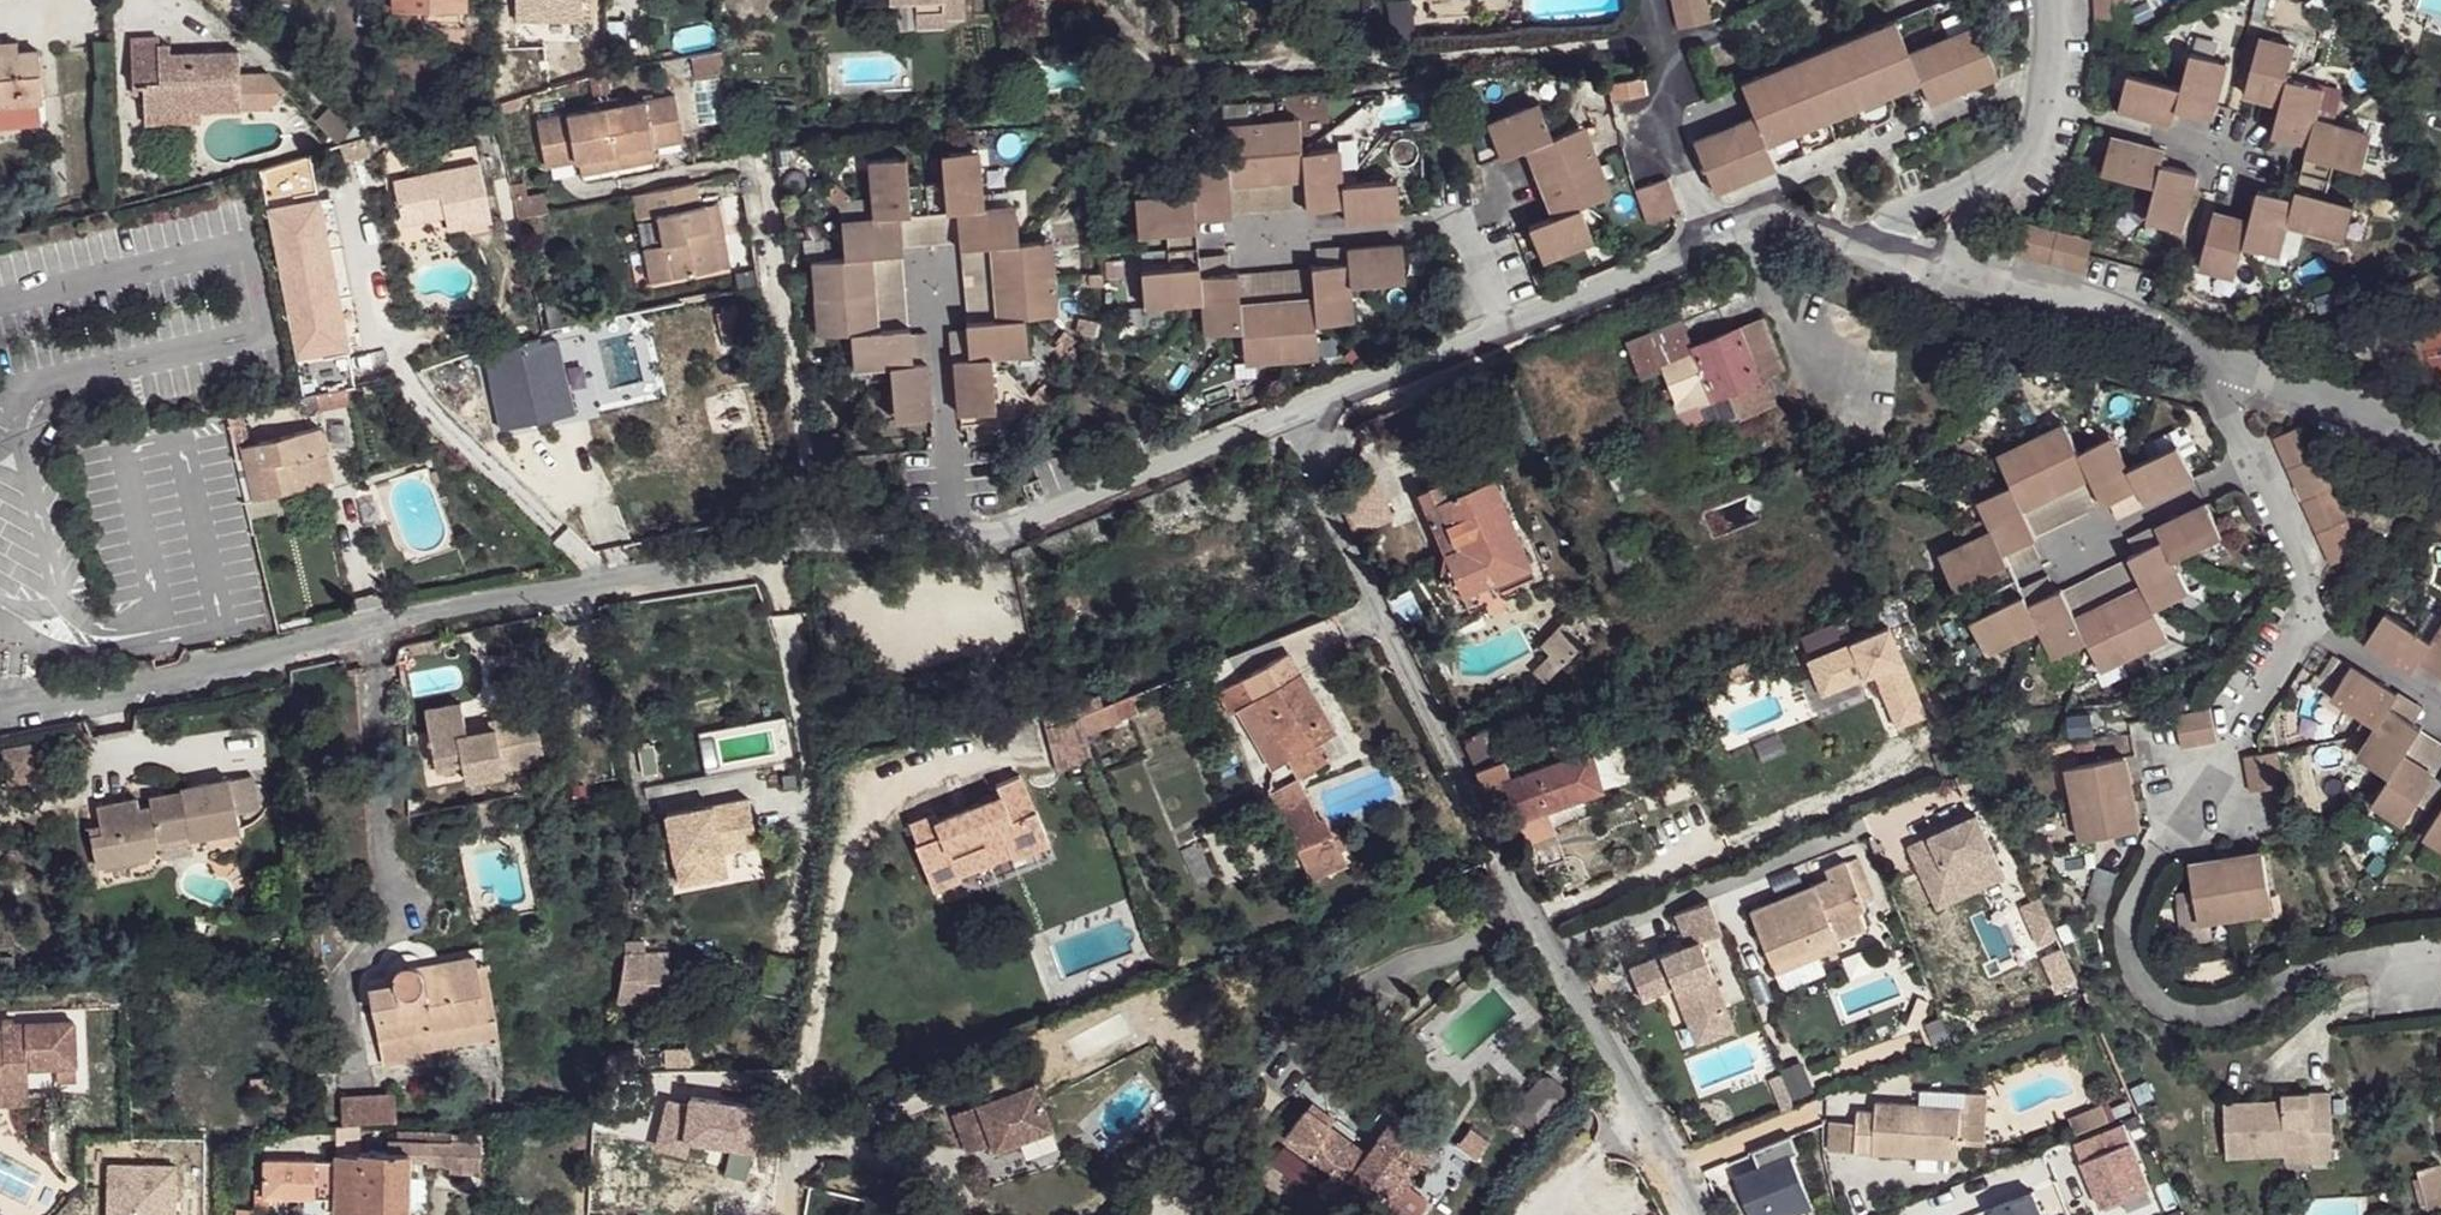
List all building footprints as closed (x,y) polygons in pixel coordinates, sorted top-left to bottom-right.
[(466,0),(396,0),(396,14),(421,14),(421,1),(466,0)] [(467,11),(466,0),(421,1),(421,14),(467,11)] [(966,0),(893,0),(893,1),(918,2),(920,26),(948,25),(948,20),(967,19),(966,0)] [(1711,20),(1706,0),(1670,0),(1678,29),(1711,20)] [(2094,30),(2124,30),(2123,0),(2093,0),(2094,30)] [(1891,17),(1739,82),(1752,113),(1766,144),(1918,79),(1905,49),(1891,17)] [(1918,79),(1929,104),(1998,74),(1974,19),(1905,49),(1918,79)] [(239,71),(237,45),(169,51),(160,52),(158,43),(157,35),(129,38),(134,93),(143,93),(146,111),(200,107),(199,95),(240,90),(239,71)] [(2214,196),(2194,254),(2227,265),(2237,234),(2274,246),(2283,220),(2340,240),(2352,205),(2326,196),(2337,165),(2363,174),(2375,141),(2318,122),(2330,87),(2296,74),(2304,51),(2267,38),(2247,99),(2282,111),(2272,140),(2307,151),(2294,189),(2258,177),(2249,207),(2214,196)] [(169,51),(168,41),(158,43),(160,52),(169,51)] [(16,42),(0,44),(0,56),(18,54),(16,42)] [(40,51),(18,54),(0,56),(0,106),(44,100),(40,51)] [(2128,64),(2117,98),(2174,117),(2178,106),(2209,116),(2228,62),(2196,51),(2185,83),(2128,64)] [(293,93),(267,67),(262,70),(239,71),(240,90),(241,104),(272,106),(293,93)] [(1647,84),(1643,70),(1614,78),(1617,92),(1647,84)] [(1651,98),(1647,84),(1617,92),(1621,107),(1651,98)] [(241,104),(240,90),(199,95),(200,107),(241,104)] [(685,145),(676,99),(540,127),(549,174),(581,167),(652,152),(685,145)] [(44,100),(0,106),(0,127),(44,123),(44,100)] [(202,124),(200,107),(146,111),(148,126),(202,124)] [(1612,189),(1585,126),(1551,139),(1538,109),(1486,130),(1500,163),(1526,151),(1555,216),(1529,226),(1542,259),(1592,238),(1579,205),(1612,189)] [(1694,138),(1717,191),(1775,166),(1766,144),(1752,113),(1694,138)] [(346,134),(327,116),(318,126),(337,145),(346,134)] [(1407,218),(1404,184),(1347,189),(1343,156),(1309,157),(1305,123),(1231,128),(1234,160),(1199,166),(1201,198),(1140,204),(1143,239),(1173,237),(1176,270),(1146,273),(1149,307),(1210,303),(1214,335),(1250,334),(1255,363),(1326,357),(1326,328),(1359,324),(1356,290),(1412,284),(1408,252),(1352,255),(1353,263),(1318,267),(1320,296),(1248,302),(1243,273),(1208,273),(1204,228),(1240,225),(1239,191),(1310,183),(1315,217),(1348,214),(1350,224),(1407,218)] [(2112,126),(2100,160),(2151,178),(2141,208),(2174,219),(2193,162),(2163,153),(2167,145),(2112,126)] [(478,147),(436,157),(440,174),(482,165),(478,147)] [(955,360),(960,415),(999,410),(994,356),(1024,352),(1021,318),(1054,314),(1049,241),(1015,244),(1010,206),(981,210),(975,151),(939,152),(942,183),(911,185),(909,155),(872,157),(877,217),(848,220),(850,256),(816,261),(822,335),(857,331),(861,369),(888,365),(894,420),(932,417),(927,363),(922,363),(918,327),(885,329),(878,257),(912,255),(909,216),(948,213),(954,250),(984,247),(991,320),(959,324),(962,358),(955,360)] [(655,166),(652,152),(581,167),(583,182),(655,166)] [(495,222),(482,165),(440,174),(396,185),(407,227),(449,218),(452,232),(495,222)] [(1673,185),(1668,171),(1639,179),(1644,195),(1673,185)] [(1677,197),(1673,185),(1644,195),(1648,207),(1677,197)] [(702,212),(696,186),(650,198),(655,223),(661,223),(668,252),(648,257),(654,292),(725,274),(709,210),(702,212)] [(655,223),(650,198),(635,200),(639,226),(655,223)] [(720,208),(709,210),(725,274),(736,272),(720,208)] [(2034,216),(2021,247),(2038,252),(2051,222),(2034,216)] [(497,230),(495,222),(452,232),(454,240),(497,230)] [(2051,222),(2038,252),(2052,256),(2065,227),(2051,222)] [(2065,227),(2052,256),(2067,261),(2081,231),(2065,227)] [(2081,231),(2067,261),(2082,265),(2092,235),(2081,231)] [(1635,379),(1661,369),(1677,410),(1734,388),(1739,406),(1765,396),(1759,378),(1783,369),(1764,320),(1693,346),(1684,320),(1624,338),(1635,379)] [(591,392),(581,354),(564,358),(560,345),(532,350),(530,346),(489,357),(498,396),(516,393),(521,408),(591,392)] [(334,476),(319,427),(247,448),(250,464),(243,465),(250,498),(253,514),(281,506),(285,508),(300,502),(318,498),(313,481),(334,476)] [(2232,558),(2220,525),(2163,541),(2166,549),(2136,565),(2146,587),(2070,614),(2058,585),(2031,599),(2017,557),(2048,544),(2037,517),(2110,487),(2126,518),(2149,508),(2150,514),(2210,494),(2195,457),(2146,480),(2130,446),(2104,459),(2097,429),(2017,460),(2024,485),(1994,500),(2006,526),(1947,547),(1957,583),(1981,573),(1993,604),(1969,612),(1979,645),(2035,625),(2051,658),(2080,648),(2090,672),(2166,643),(2157,620),(2190,608),(2178,577),(2232,558)] [(2329,448),(2295,457),(2351,590),(2381,577),(2329,448)] [(1533,570),(1492,475),(1460,488),(1423,504),(1445,554),(1442,569),(1448,584),(1462,594),(1496,579),(1499,587),(1515,579),(1533,570)] [(1460,488),(1455,477),(1419,492),(1423,504),(1460,488)] [(1339,500),(1357,535),(1394,516),(1376,482),(1339,500)] [(1518,589),(1515,579),(1499,587),(1496,579),(1462,594),(1470,610),(1518,589)] [(1587,635),(1568,620),(1549,646),(1555,652),(1542,671),(1555,682),(1558,675),(1587,635)] [(2385,663),(2428,696),(2434,687),(2440,692),(2440,663),(2402,637),(2385,663)] [(1291,654),(1236,681),(1262,748),(1270,770),(1289,760),(1299,778),(1345,751),(1291,654)] [(1239,710),(1262,748),(1236,681),(1226,687),(1239,710)] [(1233,714),(1239,710),(1226,687),(1219,692),(1233,714)] [(2346,718),(2393,753),(2374,778),(2400,797),(2383,820),(2407,835),(2440,794),(2440,789),(2423,773),(2438,749),(2409,728),(2417,719),(2366,687),(2346,718)] [(1089,734),(1139,717),(1131,692),(1081,709),(1089,734)] [(457,705),(421,711),(433,768),(458,763),(464,781),(502,773),(501,768),(543,759),(532,712),(509,717),(513,732),(494,736),(493,729),(463,735),(461,726),(457,705)] [(2196,717),(2198,751),(2222,747),(2218,713),(2196,717)] [(509,717),(461,726),(463,735),(493,729),(494,736),(513,732),(509,717)] [(1060,773),(1093,764),(1079,717),(1047,727),(1060,773)] [(2174,720),(2176,756),(2198,751),(2196,717),(2174,720)] [(1519,821),(1606,797),(1595,758),(1588,761),(1583,741),(1558,748),(1563,766),(1518,778),(1513,761),(1483,769),(1489,788),(1499,786),(1502,795),(1512,792),(1519,821)] [(1608,755),(1595,758),(1606,797),(1619,794),(1608,755)] [(2248,762),(2250,779),(2280,771),(2278,756),(2248,762)] [(2072,771),(2084,845),(2146,834),(2132,759),(2072,771)] [(2250,779),(2252,798),(2283,792),(2280,771),(2250,779)] [(1049,851),(1018,774),(994,784),(997,792),(931,818),(928,813),(909,820),(917,842),(913,843),(929,886),(1005,857),(1009,867),(1049,851)] [(232,778),(237,812),(258,809),(254,775),(232,778)] [(239,831),(230,779),(182,788),(183,799),(169,803),(153,807),(141,810),(138,800),(98,809),(103,828),(105,836),(94,839),(100,868),(152,857),(161,843),(160,841),(190,832),(192,841),(239,831)] [(1305,783),(1279,795),(1286,813),(1309,801),(1305,783)] [(183,799),(182,788),(169,792),(169,803),(183,799)] [(1273,800),(1279,795),(1274,790),(1255,801),(1258,809),(1273,800)] [(169,792),(151,795),(153,807),(169,803),(169,792)] [(758,830),(751,794),(669,810),(682,881),(729,872),(725,848),(722,837),(758,830)] [(1279,815),(1286,813),(1279,795),(1273,800),(1279,815)] [(1309,801),(1286,813),(1297,841),(1333,827),(1329,821),(1324,825),(1309,801)] [(1297,841),(1286,813),(1279,815),(1292,842),(1297,841)] [(1556,836),(1549,813),(1519,821),(1526,843),(1556,836)] [(1974,815),(1906,846),(1923,881),(1944,871),(1952,887),(1998,866),(1974,815)] [(1341,823),(1333,827),(1297,841),(1292,842),(1308,868),(1338,852),(1351,845),(1341,823)] [(103,828),(92,831),(94,839),(105,836),(103,828)] [(760,841),(758,830),(722,837),(725,848),(760,841)] [(192,841),(190,832),(160,841),(161,843),(162,860),(193,853),(192,841)] [(1347,867),(1338,852),(1308,868),(1316,883),(1347,867)] [(2186,866),(2195,925),(2265,911),(2260,853),(2186,866)] [(1865,901),(1848,861),(1832,868),(1836,878),(1755,912),(1782,975),(1845,947),(1836,926),(1831,916),(1865,901)] [(1944,871),(1923,881),(1935,908),(2003,877),(1998,866),(1952,887),(1944,871)] [(2042,898),(2020,907),(2037,948),(2059,939),(2042,898)] [(1685,945),(1627,968),(1640,999),(1671,987),(1686,1025),(1724,1011),(1697,941),(1719,933),(1706,900),(1673,914),(1685,945)] [(1870,911),(1865,901),(1831,916),(1836,926),(1870,911)] [(492,1013),(480,946),(470,947),(472,957),(481,1014),(492,1013)] [(472,957),(470,947),(421,957),(424,966),(472,957)] [(646,948),(626,948),(621,998),(662,998),(663,975),(647,974),(646,948)] [(481,1014),(472,957),(424,966),(421,957),(413,954),(408,955),(403,958),(413,1053),(430,1049),(429,1042),(427,1024),(481,1014)] [(413,1053),(403,958),(398,967),(394,974),(375,979),(388,1058),(413,1053)] [(1724,1011),(1686,1025),(1694,1045),(1732,1030),(1724,1011)] [(494,1029),(492,1013),(481,1014),(427,1024),(429,1042),(494,1029)] [(72,1020),(12,1022),(11,1027),(0,1028),(0,1085),(6,1085),(6,1076),(27,1076),(28,1066),(54,1064),(55,1078),(77,1077),(72,1020)] [(644,1053),(612,1052),(609,1073),(644,1071),(644,1053)] [(1514,1113),(1540,1133),(1570,1095),(1544,1075),(1514,1113)] [(27,1076),(6,1076),(6,1085),(0,1085),(0,1105),(29,1103),(27,1076)] [(1035,1077),(971,1100),(954,1106),(968,1145),(985,1139),(992,1136),(994,1142),(1051,1122),(1035,1077)] [(2221,1160),(2280,1158),(2276,1141),(2327,1137),(2325,1086),(2274,1091),(2275,1100),(2215,1104),(2221,1160)] [(1987,1111),(1989,1095),(1968,1092),(1966,1110),(1987,1111)] [(336,1096),(337,1126),(396,1123),(394,1093),(336,1096)] [(1361,1135),(1313,1097),(1284,1135),(1304,1150),(1330,1122),(1365,1149),(1393,1115),(1432,1144),(1437,1137),(1389,1100),(1361,1135)] [(1958,1145),(1961,1111),(1920,1107),(1879,1101),(1877,1116),(1859,1115),(1855,1157),(1956,1164),(1958,1145)] [(2111,1121),(2105,1105),(2070,1119),(2076,1135),(2111,1121)] [(1984,1147),(1987,1111),(1966,1110),(1961,1109),(1961,1111),(1958,1145),(1984,1147)] [(1393,1115),(1365,1149),(1330,1122),(1304,1150),(1331,1170),(1336,1164),(1356,1179),(1351,1186),(1347,1190),(1347,1197),(1349,1204),(1357,1209),(1364,1209),(1372,1206),(1383,1214),(1391,1214),(1397,1207),(1389,1202),(1404,1183),(1432,1144),(1393,1115)] [(1495,1140),(1475,1123),(1461,1140),(1479,1157),(1495,1140)] [(2151,1187),(2135,1147),(2126,1150),(2119,1132),(2078,1150),(2101,1207),(2151,1187)] [(2280,1158),(2281,1166),(2328,1156),(2327,1137),(2276,1141),(2280,1158)] [(389,1140),(389,1148),(410,1148),(410,1158),(430,1159),(429,1162),(452,1164),(453,1171),(482,1171),(482,1141),(455,1140),(455,1143),(389,1140)] [(1479,1157),(1461,1140),(1443,1163),(1462,1179),(1479,1157)] [(1790,1141),(1730,1163),(1749,1214),(1816,1214),(1790,1141)] [(366,1148),(365,1151),(364,1214),(409,1214),(410,1158),(410,1148),(366,1148)] [(337,1206),(339,1155),(267,1151),(266,1192),(327,1195),(327,1206),(337,1206)] [(365,1151),(340,1151),(339,1155),(337,1206),(338,1214),(364,1214),(365,1151)] [(1356,1179),(1336,1164),(1331,1170),(1351,1186),(1356,1179)] [(1411,1188),(1404,1183),(1389,1202),(1397,1207),(1411,1188)]
